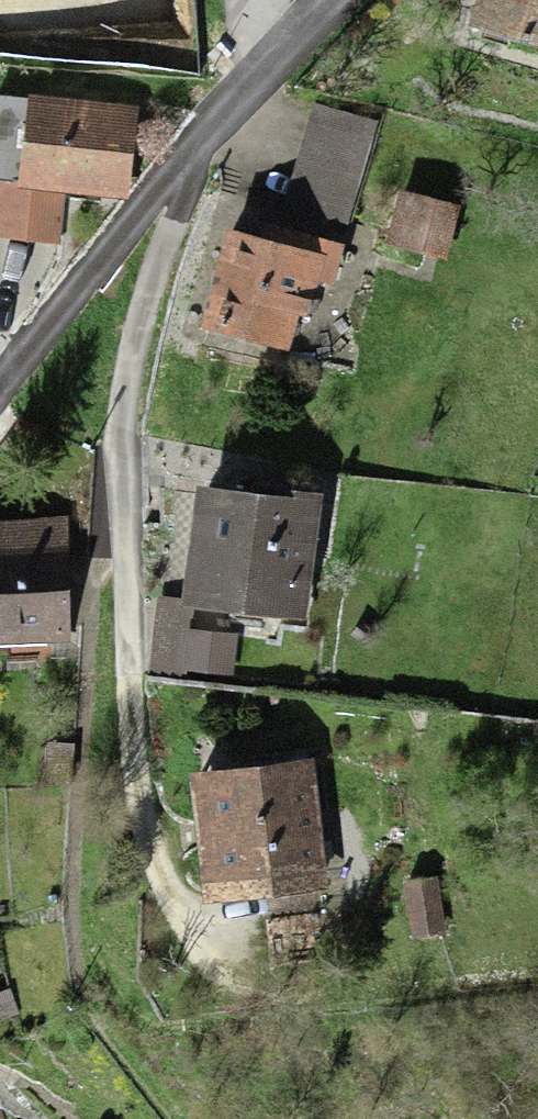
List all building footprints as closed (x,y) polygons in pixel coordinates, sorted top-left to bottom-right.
[(488,30),(537,48),(537,0),(498,0),(488,30)] [(133,112),(26,101),(18,183),(125,194),(133,112)] [(455,223),(412,207),(406,225),(430,233),(422,256),(441,263),(455,223)] [(243,240),(212,337),(298,365),(309,330),(321,334),(333,295),(341,298),(353,259),(284,237),(279,251),(243,240)] [(207,513),(195,617),(299,629),(311,517),(275,513),(274,520),(207,513)] [(74,647),(72,535),(0,536),(0,648),(74,647)] [(77,790),(78,756),(55,755),(54,789),(77,790)] [(322,777),(219,790),(233,908),(336,895),(322,777)] [(442,900),(410,903),(413,946),(445,944),(442,900)]
